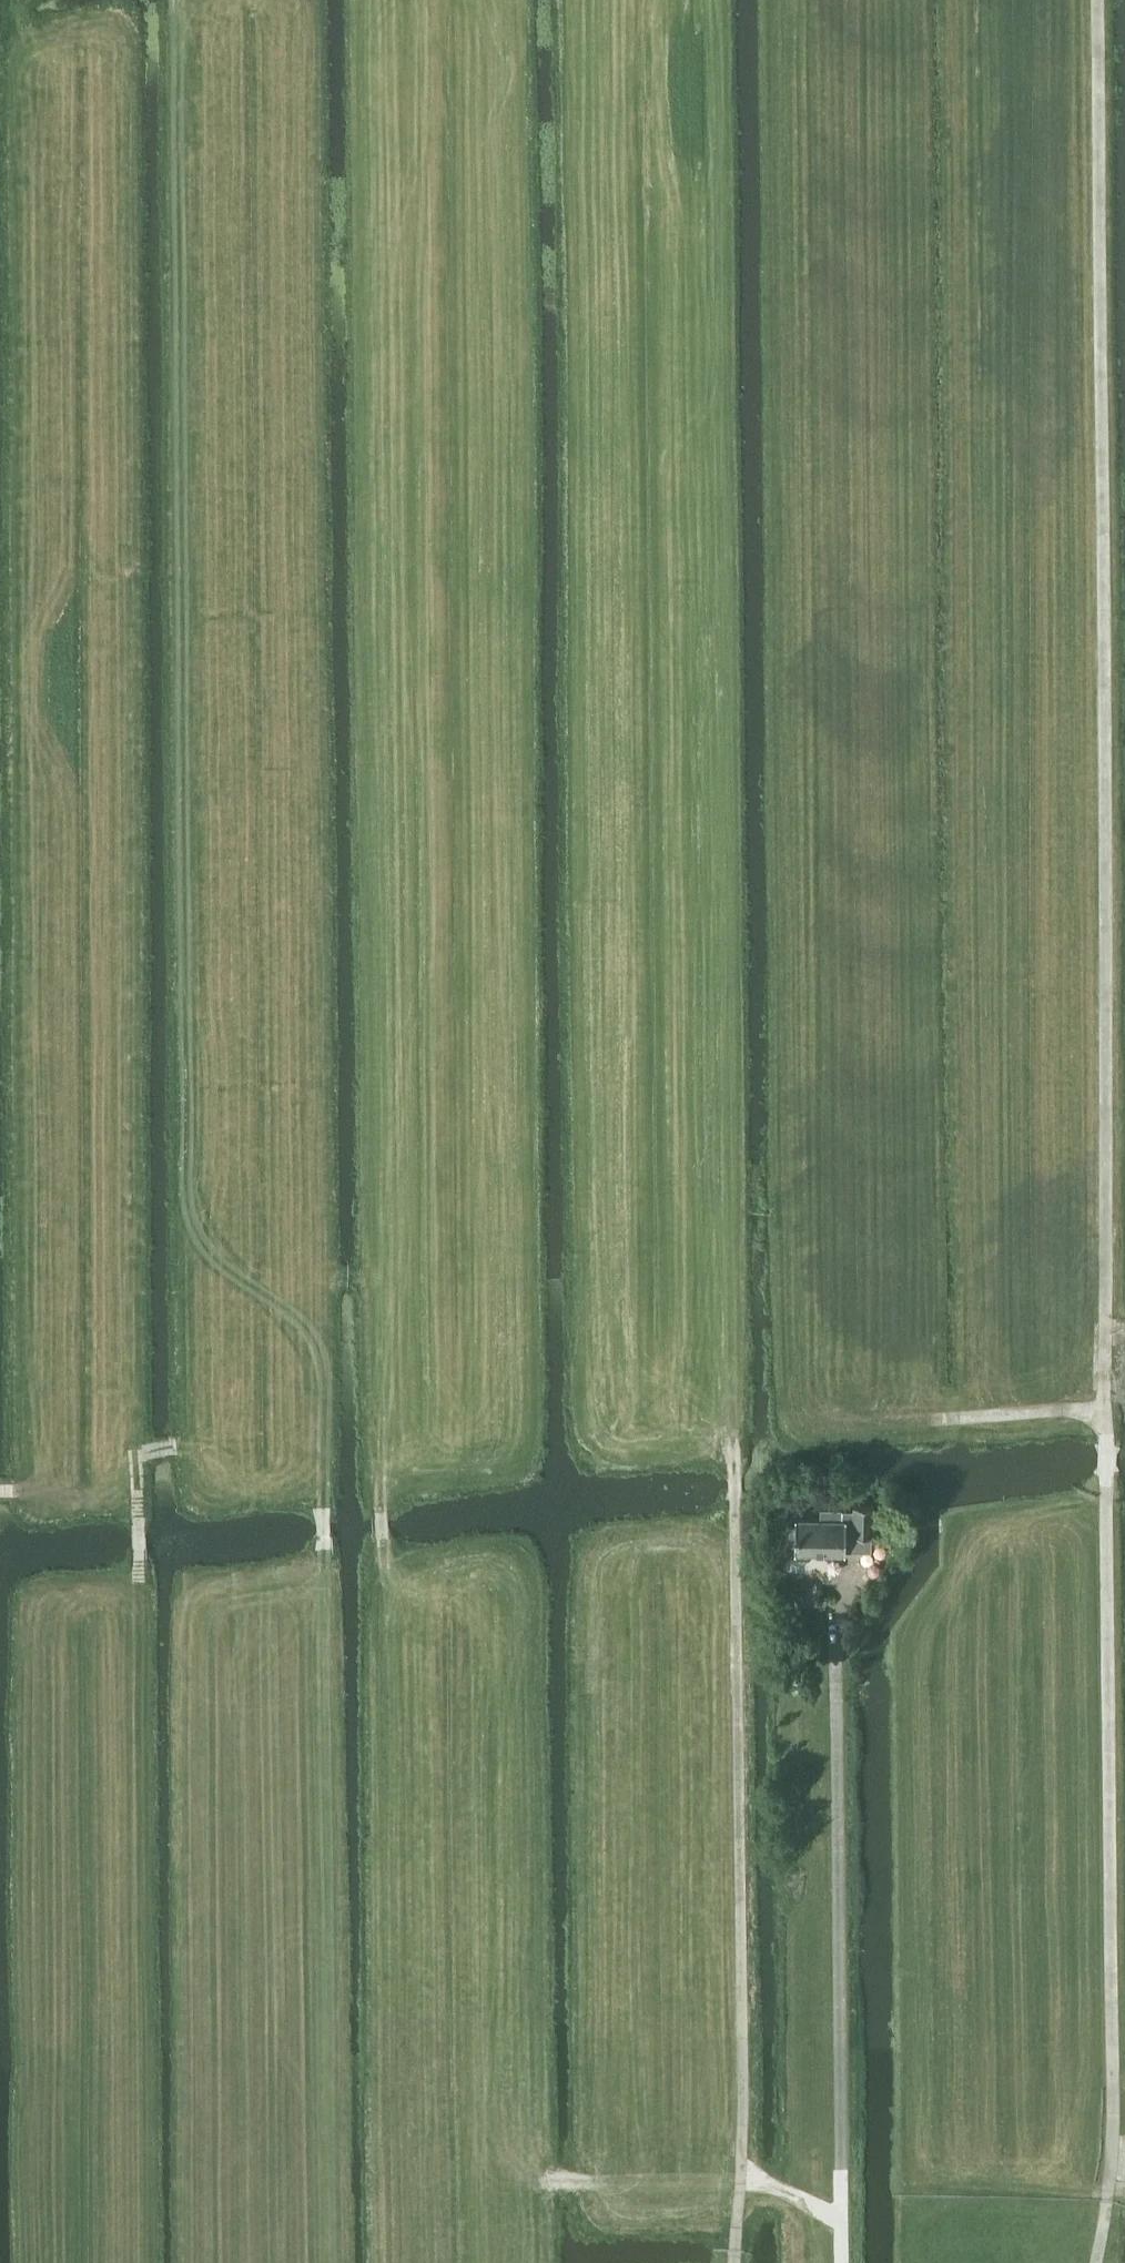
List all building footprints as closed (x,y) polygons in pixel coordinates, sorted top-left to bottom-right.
[(872,1535),(873,1505),(853,1505),(853,1510),(841,1509),(841,1508),(820,1508),(819,1519),(795,1518),(794,1526),(790,1526),(789,1543),(794,1543),(794,1552),(816,1552),(816,1553),(823,1553),(823,1552),(845,1553),(845,1533),(853,1533),(852,1535),(872,1535)]
